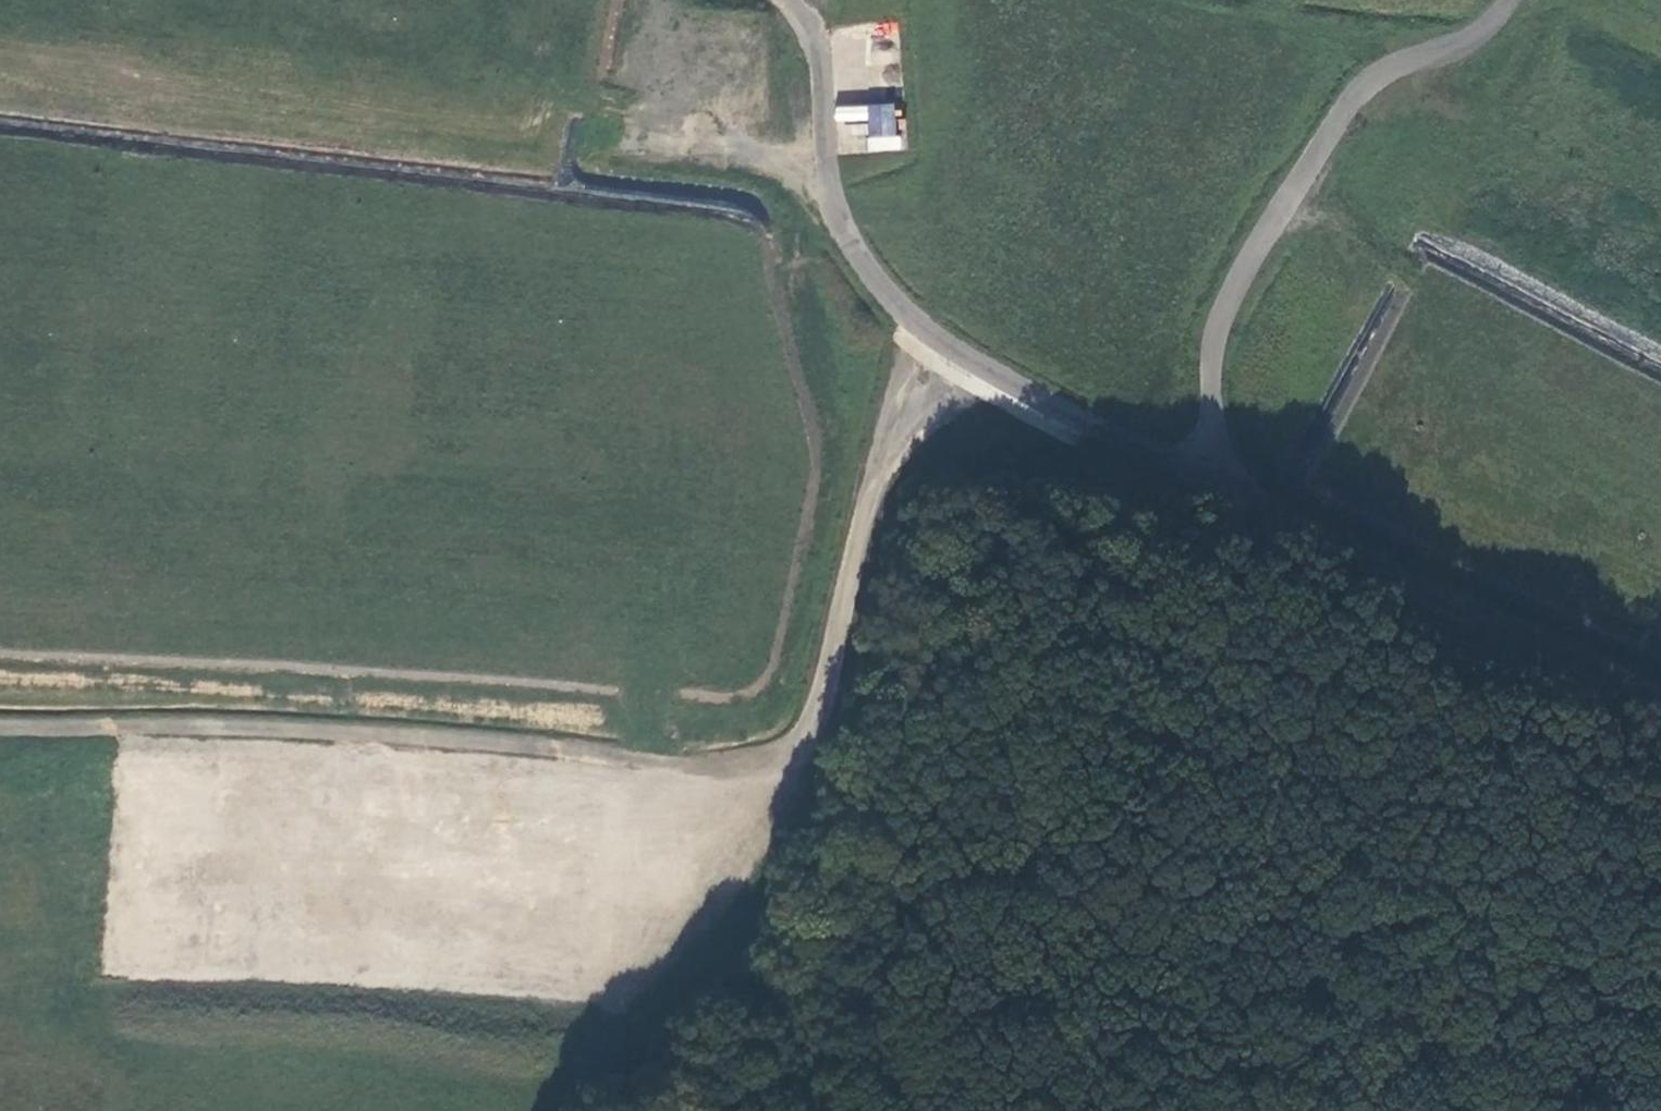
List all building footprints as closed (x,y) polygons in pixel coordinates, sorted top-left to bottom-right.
[(868,150),(896,150),(897,105),(835,104),(835,120),(868,121),(868,150)]
